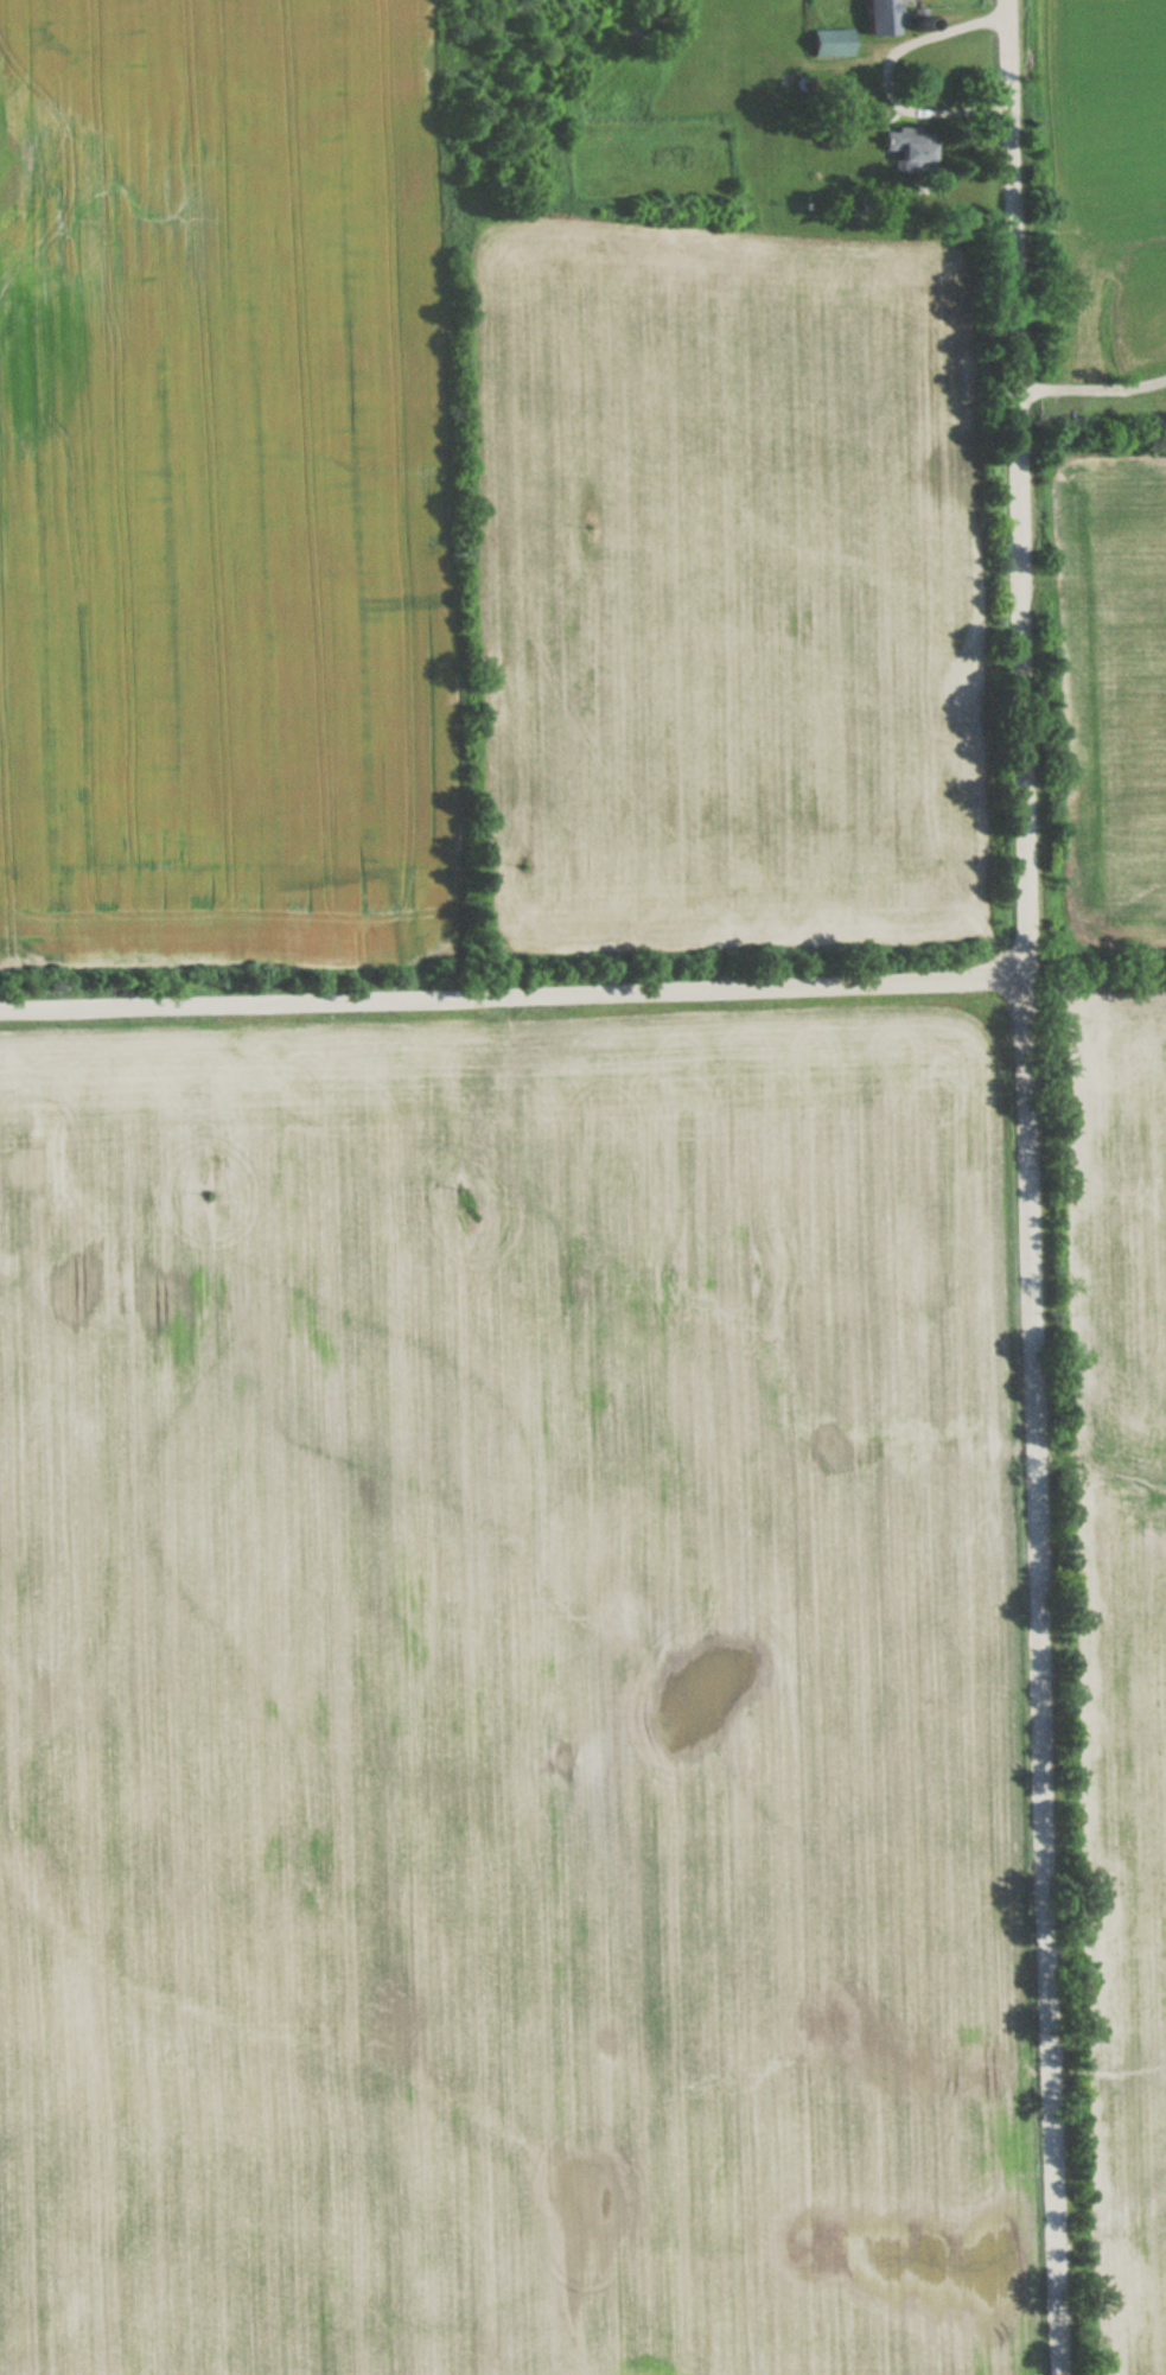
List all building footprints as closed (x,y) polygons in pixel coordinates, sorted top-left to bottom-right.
[(867,37),(895,36),(894,0),(866,0),(867,37)] [(852,29),(813,29),(813,56),(852,56),(852,29)] [(932,173),(932,130),(888,130),(888,155),(900,155),(900,173),(932,173)]
